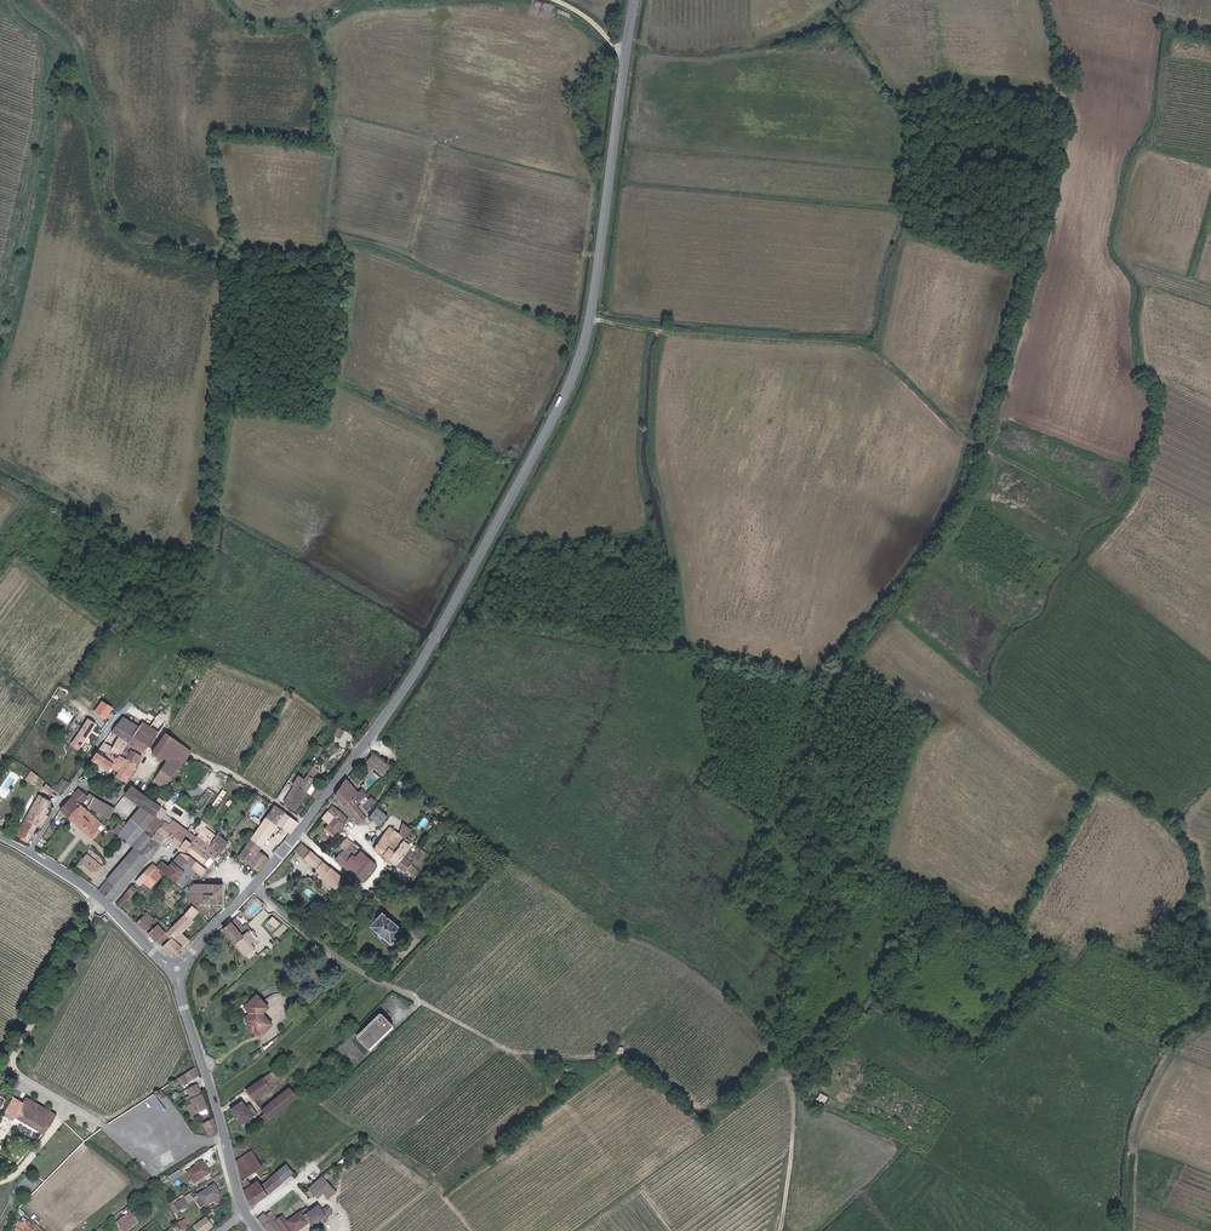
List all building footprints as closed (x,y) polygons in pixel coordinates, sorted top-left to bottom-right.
[(51,698),(59,702),(62,697),(54,693),(51,698)] [(111,710),(101,704),(94,714),(98,717),(103,721),(111,710)] [(126,761),(135,766),(144,751),(136,746),(141,737),(153,743),(164,725),(157,721),(159,718),(157,716),(150,727),(142,722),(140,726),(121,758),(126,761)] [(121,758),(140,726),(137,724),(136,726),(123,718),(112,734),(115,735),(120,739),(113,750),(108,747),(104,745),(99,752),(106,756),(111,759),(112,757),(118,761),(121,758)] [(87,721),(76,739),(83,744),(94,726),(89,722),(87,721)] [(347,728),(342,725),(338,732),(343,735),(347,728)] [(120,739),(115,735),(108,747),(113,750),(120,739)] [(183,766),(175,761),(184,748),(165,735),(153,755),(166,764),(166,763),(178,771),(179,772),(183,766)] [(153,743),(141,737),(136,746),(144,751),(151,747),(153,743)] [(83,744),(76,739),(71,747),(78,751),(83,744)] [(321,749),(316,746),(312,753),(316,756),(321,749)] [(184,748),(175,761),(183,766),(191,753),(184,748)] [(390,765),(374,753),(367,762),(383,773),(390,765)] [(120,771),(126,761),(121,758),(118,761),(112,757),(111,759),(106,756),(104,760),(97,755),(92,762),(109,773),(113,766),(120,771)] [(129,776),(135,766),(126,761),(120,771),(129,776)] [(178,771),(166,763),(166,764),(155,779),(166,787),(178,771)] [(316,766),(313,764),(298,788),(307,794),(315,800),(321,792),(310,785),(313,780),(315,777),(314,776),(317,771),(314,769),(316,766)] [(25,779),(33,784),(39,776),(31,770),(25,779)] [(125,783),(129,776),(120,771),(116,779),(125,784),(125,783)] [(302,779),(297,776),(292,784),(293,785),(282,802),(296,812),(307,794),(298,788),(296,787),(302,779)] [(69,785),(62,781),(57,789),(54,787),(51,791),(61,798),(69,785)] [(355,806),(356,807),(365,797),(361,792),(358,795),(347,781),(335,795),(349,811),(355,806)] [(123,861),(129,866),(113,886),(107,881),(99,891),(113,902),(141,868),(160,845),(159,844),(152,839),(162,826),(165,820),(160,817),(157,815),(160,811),(163,807),(156,803),(147,798),(148,795),(145,793),(143,795),(132,787),(125,796),(140,807),(149,813),(155,818),(143,832),(131,848),(133,849),(123,861)] [(54,794),(48,789),(45,793),(52,798),(54,794)] [(213,803),(217,806),(226,792),(222,789),(213,803)] [(68,818),(79,805),(86,797),(78,790),(60,811),(68,818)] [(40,805),(44,800),(40,797),(36,797),(33,803),(35,805),(36,803),(40,805)] [(115,808),(94,797),(89,808),(109,818),(110,816),(112,813),(115,808)] [(40,830),(46,821),(48,818),(45,817),(49,810),(48,810),(52,802),(45,798),(44,800),(40,805),(36,803),(35,805),(29,814),(25,821),(16,836),(20,839),(20,840),(26,844),(36,827),(40,830)] [(375,801),(371,798),(365,806),(370,809),(375,801)] [(286,812),(275,804),(238,854),(260,869),(270,856),(259,848),(275,826),(286,812)] [(90,814),(79,805),(68,818),(90,838),(97,830),(101,825),(90,814)] [(368,811),(363,805),(359,808),(364,814),(368,811)] [(333,806),(328,811),(335,817),(344,824),(349,820),(341,813),(333,806)] [(349,811),(352,815),(359,810),(356,807),(355,806),(349,811)] [(149,813),(140,807),(129,821),(136,827),(143,832),(155,818),(149,813)] [(388,816),(377,807),(370,817),(381,825),(388,816)] [(359,810),(352,815),(359,824),(366,818),(359,810)] [(335,817),(328,811),(324,817),(330,823),(335,817)] [(300,821),(286,812),(275,826),(288,835),(300,821)] [(338,830),(330,823),(324,817),(322,818),(328,823),(323,829),(332,837),(335,834),(338,830)] [(335,817),(330,823),(338,830),(344,824),(335,817)] [(184,851),(186,849),(191,843),(184,838),(187,833),(189,831),(172,819),(169,822),(165,820),(162,826),(152,839),(159,844),(165,836),(184,851)] [(129,821),(128,821),(116,835),(124,842),(136,827),(129,821)] [(400,835),(405,840),(413,830),(404,823),(400,835)] [(209,846),(215,839),(201,828),(197,825),(194,829),(199,832),(196,836),(209,846)] [(143,832),(136,827),(124,842),(131,848),(143,832)] [(405,841),(405,840),(400,835),(390,827),(385,834),(401,846),(405,841)] [(100,832),(97,830),(90,838),(93,840),(100,832)] [(194,838),(187,833),(184,838),(191,843),(194,838)] [(375,848),(391,860),(401,846),(385,834),(375,848)] [(209,846),(219,854),(225,848),(230,843),(218,835),(215,839),(209,846)] [(209,846),(196,836),(194,838),(191,843),(213,860),(219,854),(209,846)] [(340,844),(344,849),(351,841),(346,837),(343,841),(340,844)] [(353,854),(355,856),(359,852),(352,845),(354,843),(351,841),(344,849),(341,852),(349,858),(353,854)] [(411,853),(414,849),(405,841),(401,846),(391,860),(397,865),(398,864),(408,851),(411,853)] [(213,860),(191,843),(186,849),(189,851),(202,862),(208,867),(213,860)] [(416,846),(414,849),(411,853),(408,851),(398,864),(397,865),(413,877),(417,870),(426,858),(422,855),(424,852),(418,847),(416,846)] [(327,879),(335,886),(343,878),(320,857),(311,849),(303,857),(327,879)] [(368,856),(361,850),(359,852),(355,856),(362,862),(368,856)] [(336,857),(350,871),(354,867),(347,861),(349,858),(341,852),(336,857)] [(190,869),(195,862),(189,857),(186,860),(179,854),(168,867),(165,872),(175,880),(178,876),(182,880),(191,870),(190,869)] [(354,867),(350,871),(362,882),(377,864),(368,856),(362,862),(355,856),(353,854),(349,858),(347,861),(354,867)] [(101,868),(86,856),(76,868),(91,880),(101,868)] [(129,866),(123,861),(107,881),(113,886),(129,866)] [(168,867),(161,861),(156,866),(155,867),(159,870),(161,875),(165,872),(168,867)] [(190,869),(191,870),(195,874),(200,877),(205,870),(195,862),(190,869)] [(139,886),(143,882),(152,871),(155,867),(150,863),(135,882),(139,886)] [(152,871),(143,882),(149,887),(161,875),(159,870),(155,867),(152,871)] [(195,874),(191,870),(182,880),(178,876),(175,880),(183,888),(195,874)] [(348,882),(343,878),(335,887),(340,891),(348,882)] [(343,878),(335,886),(335,887),(343,878)] [(191,906),(198,910),(199,904),(210,903),(223,903),(223,884),(214,884),(215,893),(189,894),(189,903),(191,906)] [(189,890),(189,894),(215,893),(214,884),(193,884),(189,890)] [(137,888),(133,885),(127,892),(131,895),(137,888)] [(131,895),(127,892),(116,905),(120,908),(131,895)] [(369,906),(363,900),(357,906),(363,912),(369,906)] [(206,909),(210,903),(199,904),(198,910),(199,910),(200,911),(209,916),(212,912),(206,909)] [(199,910),(198,910),(191,906),(186,912),(173,925),(166,932),(172,938),(164,946),(174,955),(190,940),(182,934),(195,920),(193,919),(199,910)] [(403,930),(382,911),(373,921),(370,925),(391,944),(403,930)] [(246,918),(241,913),(235,918),(235,919),(224,929),(246,956),(254,949),(243,936),(251,930),(246,924),(243,927),(240,923),(246,918)] [(150,934),(161,921),(154,916),(151,919),(145,914),(137,923),(150,934)] [(268,920),(275,928),(280,923),(273,915),(268,920)] [(158,941),(166,932),(173,925),(171,923),(168,926),(162,920),(161,921),(150,934),(158,941)] [(172,938),(166,932),(158,941),(164,946),(172,938)] [(252,1007),(260,1000),(257,996),(244,1008),(247,1011),(252,1007)] [(252,1007),(247,1011),(250,1014),(246,1018),(246,1022),(249,1025),(247,1028),(252,1032),(254,1030),(258,1034),(262,1034),(271,1026),(261,1015),(268,1008),(260,1000),(252,1007)] [(394,1027),(382,1014),(358,1037),(369,1050),(394,1027)] [(255,1069),(252,1065),(244,1071),(248,1075),(255,1069)] [(200,1076),(196,1067),(194,1069),(179,1078),(182,1085),(190,1082),(191,1081),(200,1076)] [(263,1079),(269,1088),(276,1083),(270,1074),(263,1079)] [(263,1079),(252,1087),(259,1096),(270,1089),(269,1088),(263,1079)] [(187,1101),(191,1099),(202,1094),(197,1084),(188,1089),(190,1093),(185,1096),(187,1101)] [(259,1096),(252,1087),(246,1091),(253,1101),(259,1096)] [(297,1097),(289,1087),(283,1092),(262,1111),(265,1114),(261,1117),(265,1123),(269,1119),(270,1120),(297,1097)] [(820,1092),(818,1098),(825,1102),(828,1096),(820,1092)] [(202,1094),(191,1099),(192,1102),(187,1105),(192,1115),(199,1112),(200,1115),(207,1112),(206,1109),(209,1108),(202,1093),(202,1094)] [(56,1113),(25,1095),(22,1101),(24,1102),(16,1116),(44,1132),(51,1123),(56,1113)] [(22,1101),(14,1097),(7,1111),(16,1116),(24,1102),(22,1101)] [(246,1107),(241,1101),(230,1109),(242,1125),(257,1115),(250,1105),(246,1107)] [(216,1123),(214,1118),(202,1122),(204,1127),(201,1127),(202,1130),(205,1129),(208,1136),(217,1132),(217,1125),(216,1123)] [(252,1151),(237,1161),(244,1189),(259,1180),(263,1185),(269,1179),(269,1178),(267,1175),(261,1179),(257,1171),(264,1167),(252,1151)] [(212,1173),(204,1161),(188,1171),(193,1178),(190,1180),(192,1184),(196,1182),(196,1183),(212,1173)] [(269,1179),(263,1185),(269,1194),(294,1171),(287,1163),(275,1173),(269,1179)] [(180,1177),(176,1172),(166,1179),(170,1184),(180,1177)] [(337,1189),(323,1173),(309,1185),(316,1193),(322,1188),(329,1196),(337,1189)] [(269,1194),(263,1185),(259,1180),(244,1189),(245,1194),(250,1206),(269,1194)] [(216,1193),(212,1187),(198,1196),(205,1207),(215,1200),(218,1205),(222,1202),(219,1198),(221,1196),(219,1191),(216,1193)] [(193,1201),(189,1194),(171,1206),(175,1213),(193,1201)] [(306,1208),(316,1221),(323,1215),(327,1212),(333,1207),(328,1201),(322,1206),(318,1202),(311,1208),(308,1204),(305,1206),(306,1208)] [(305,1206),(288,1220),(283,1215),(279,1219),(276,1221),(274,1219),(273,1218),(271,1220),(267,1215),(266,1214),(265,1212),(258,1217),(264,1224),(270,1230),(288,1230),(292,1228),(295,1230),(296,1230),(310,1220),(313,1223),(316,1221),(306,1208),(305,1206)] [(121,1228),(123,1230),(126,1230),(139,1221),(131,1211),(116,1222),(120,1227),(121,1225),(123,1227),(121,1228)] [(273,1218),(274,1219),(277,1217),(272,1211),(267,1215),(271,1220),(273,1218)] [(27,1214),(25,1217),(28,1220),(22,1228),(26,1230),(33,1230),(39,1222),(31,1216),(31,1217),(27,1214)] [(189,1225),(194,1230),(201,1230),(209,1225),(202,1216),(189,1225)]
